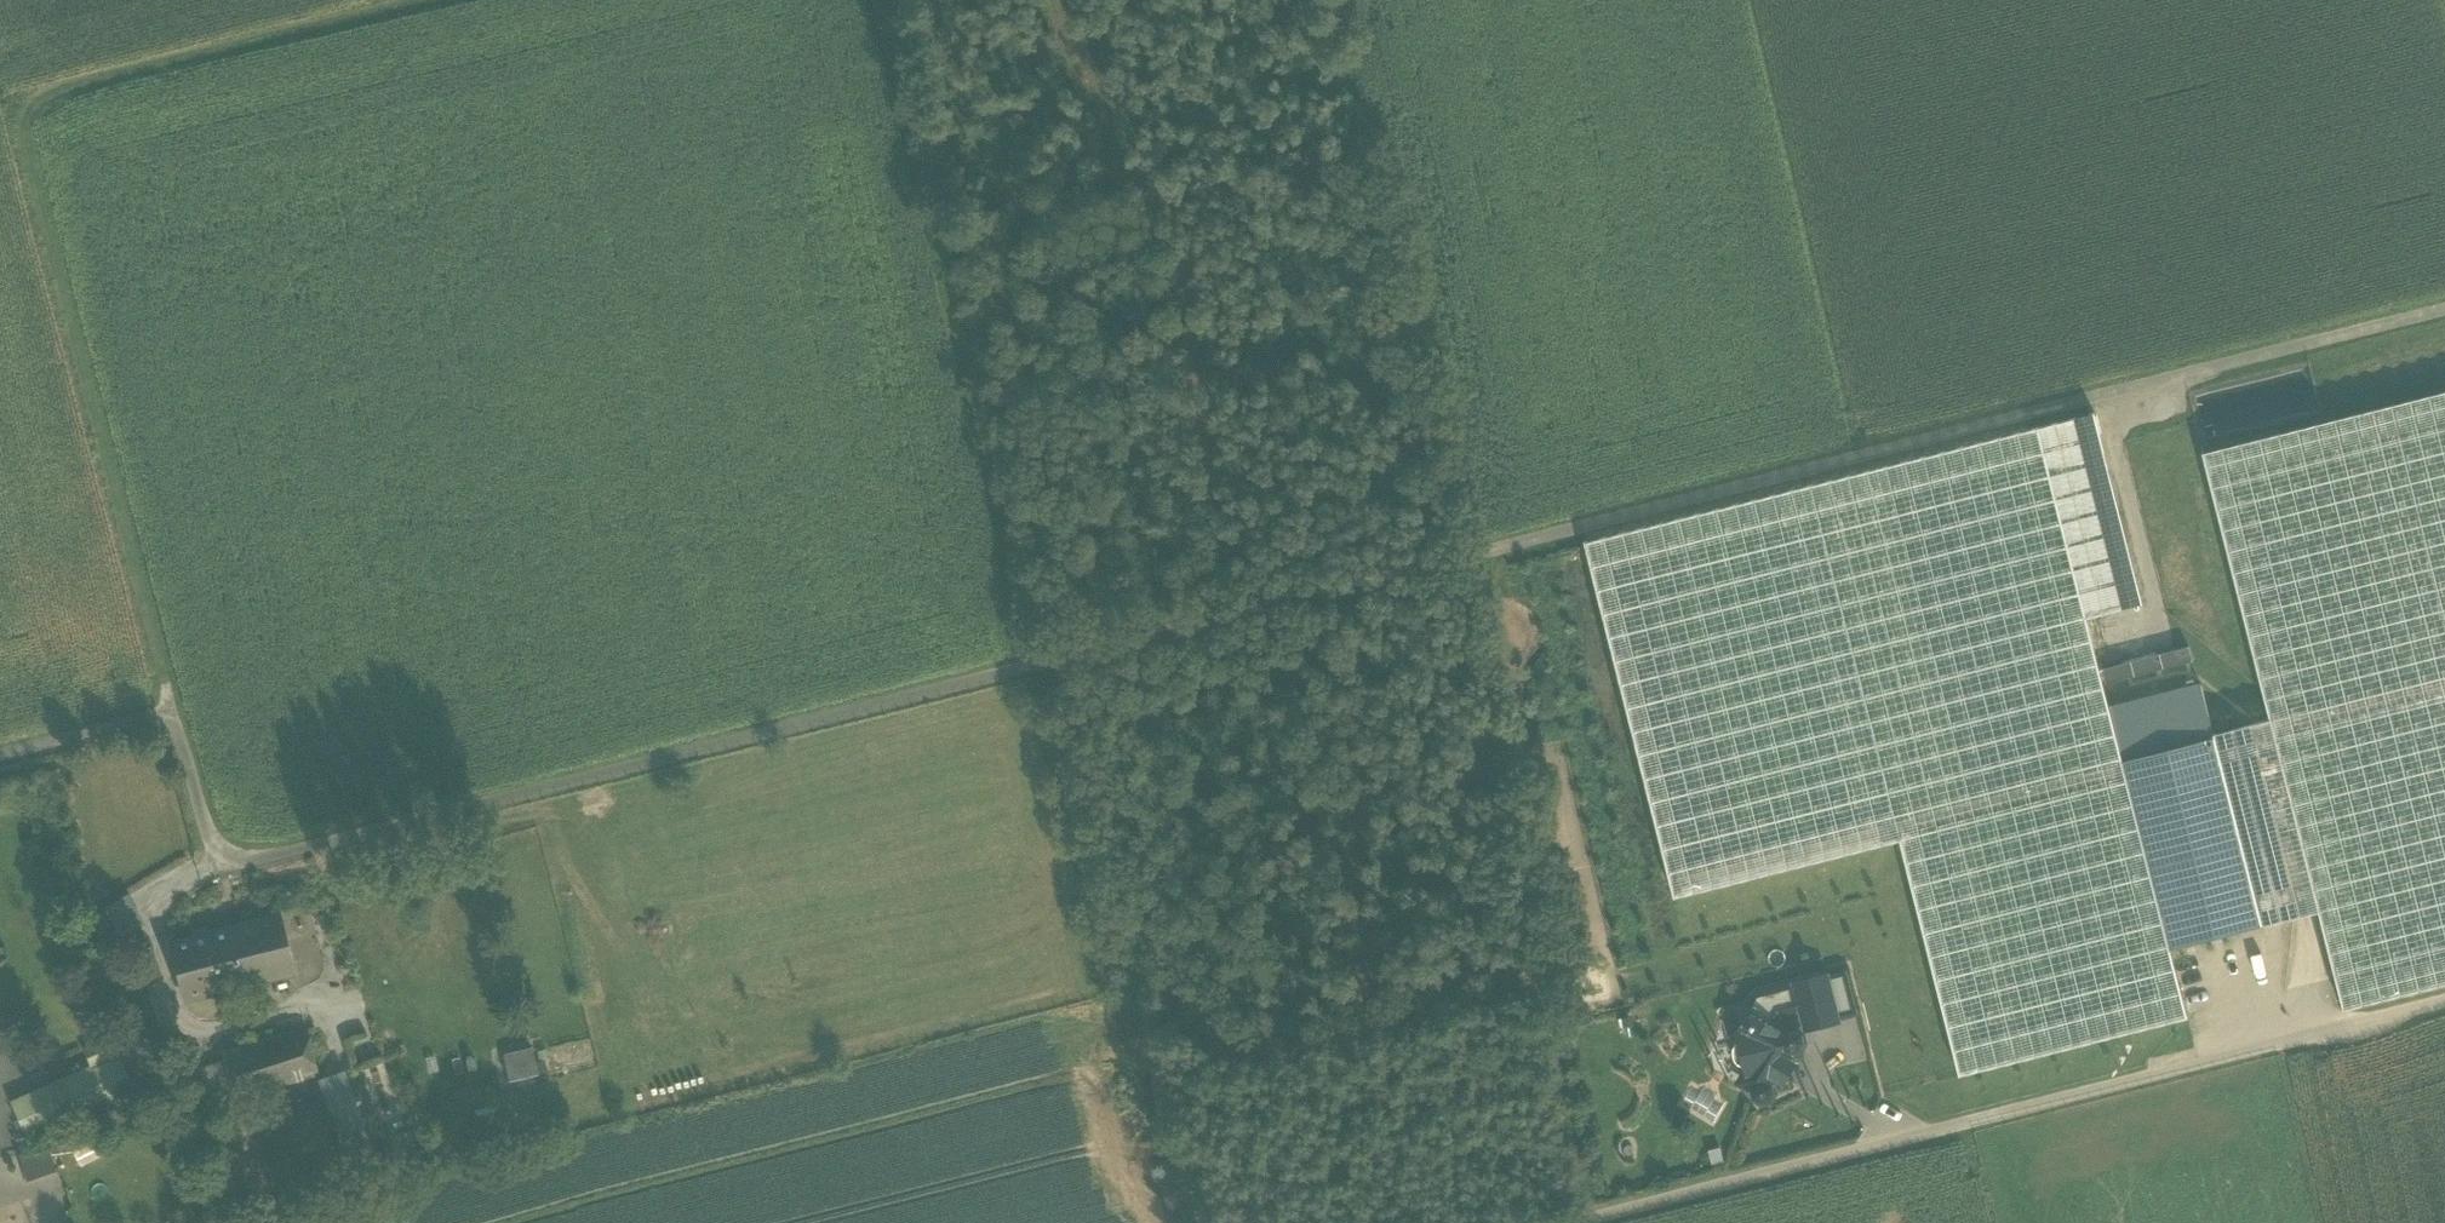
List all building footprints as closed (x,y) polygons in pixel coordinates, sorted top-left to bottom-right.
[(2204,453),(2270,720),(2319,912),(2344,1009),(2444,984),(2444,392),(2204,453)] [(1961,1075),(2188,1017),(2087,618),(2143,604),(2095,414),(1586,542),(1676,897),(1901,840),(1961,1075)] [(2104,670),(2107,682),(2191,661),(2188,649),(2104,670)] [(2172,949),(2263,926),(2214,735),(2201,684),(2110,707),(2172,949)] [(2263,926),(2319,912),(2270,720),(2214,735),(2263,926)] [(277,919),(236,929),(240,946),(253,943),(257,961),(260,960),(265,981),(291,974),(277,919)] [(236,929),(172,946),(186,1001),(265,981),(260,960),(257,961),(253,943),(240,946),(236,929)] [(149,950),(134,955),(142,980),(158,974),(149,950)] [(1847,971),(1827,976),(1838,1021),(1858,1015),(1847,971)] [(1827,976),(1796,983),(1802,1007),(1808,1028),(1838,1021),(1827,976)] [(1756,994),(1747,1009),(1773,1025),(1780,1014),(1802,1007),(1796,983),(1756,994)] [(1795,1031),(1787,1033),(1773,1025),(1747,1009),(1735,1012),(1729,1022),(1732,1032),(1740,1037),(1746,1041),(1741,1049),(1744,1059),(1751,1064),(1748,1070),(1744,1078),(1746,1085),(1754,1090),(1756,1098),(1762,1102),(1770,1100),(1774,1093),(1772,1085),(1775,1079),(1779,1081),(1792,1060),(1788,1058),(1791,1051),(1800,1050),(1804,1043),(1802,1035),(1795,1031)] [(276,1039),(222,1054),(236,1098),(318,1076),(306,1031),(293,1034),(294,1039),(277,1044),(276,1039)] [(110,1037),(83,1048),(91,1066),(118,1055),(110,1037)] [(1738,1064),(1748,1070),(1751,1064),(1744,1059),(1741,1049),(1746,1041),(1740,1037),(1733,1048),(1733,1056),(1738,1064)] [(536,1075),(531,1050),(503,1055),(509,1081),(536,1075)] [(222,1054),(200,1059),(215,1104),(236,1098),(222,1054)] [(91,1066),(11,1101),(26,1137),(133,1090),(118,1055),(91,1066)] [(344,1075),(325,1082),(337,1117),(356,1110),(344,1075)] [(358,1117),(339,1123),(349,1152),(368,1145),(358,1117)] [(83,1164),(103,1153),(96,1141),(75,1152),(83,1164)] [(48,1144),(19,1154),(26,1175),(56,1165),(48,1144)] [(1713,1163),(1724,1161),(1721,1149),(1710,1151),(1713,1163)] [(392,1157),(375,1162),(379,1175),(396,1169),(392,1157)]
